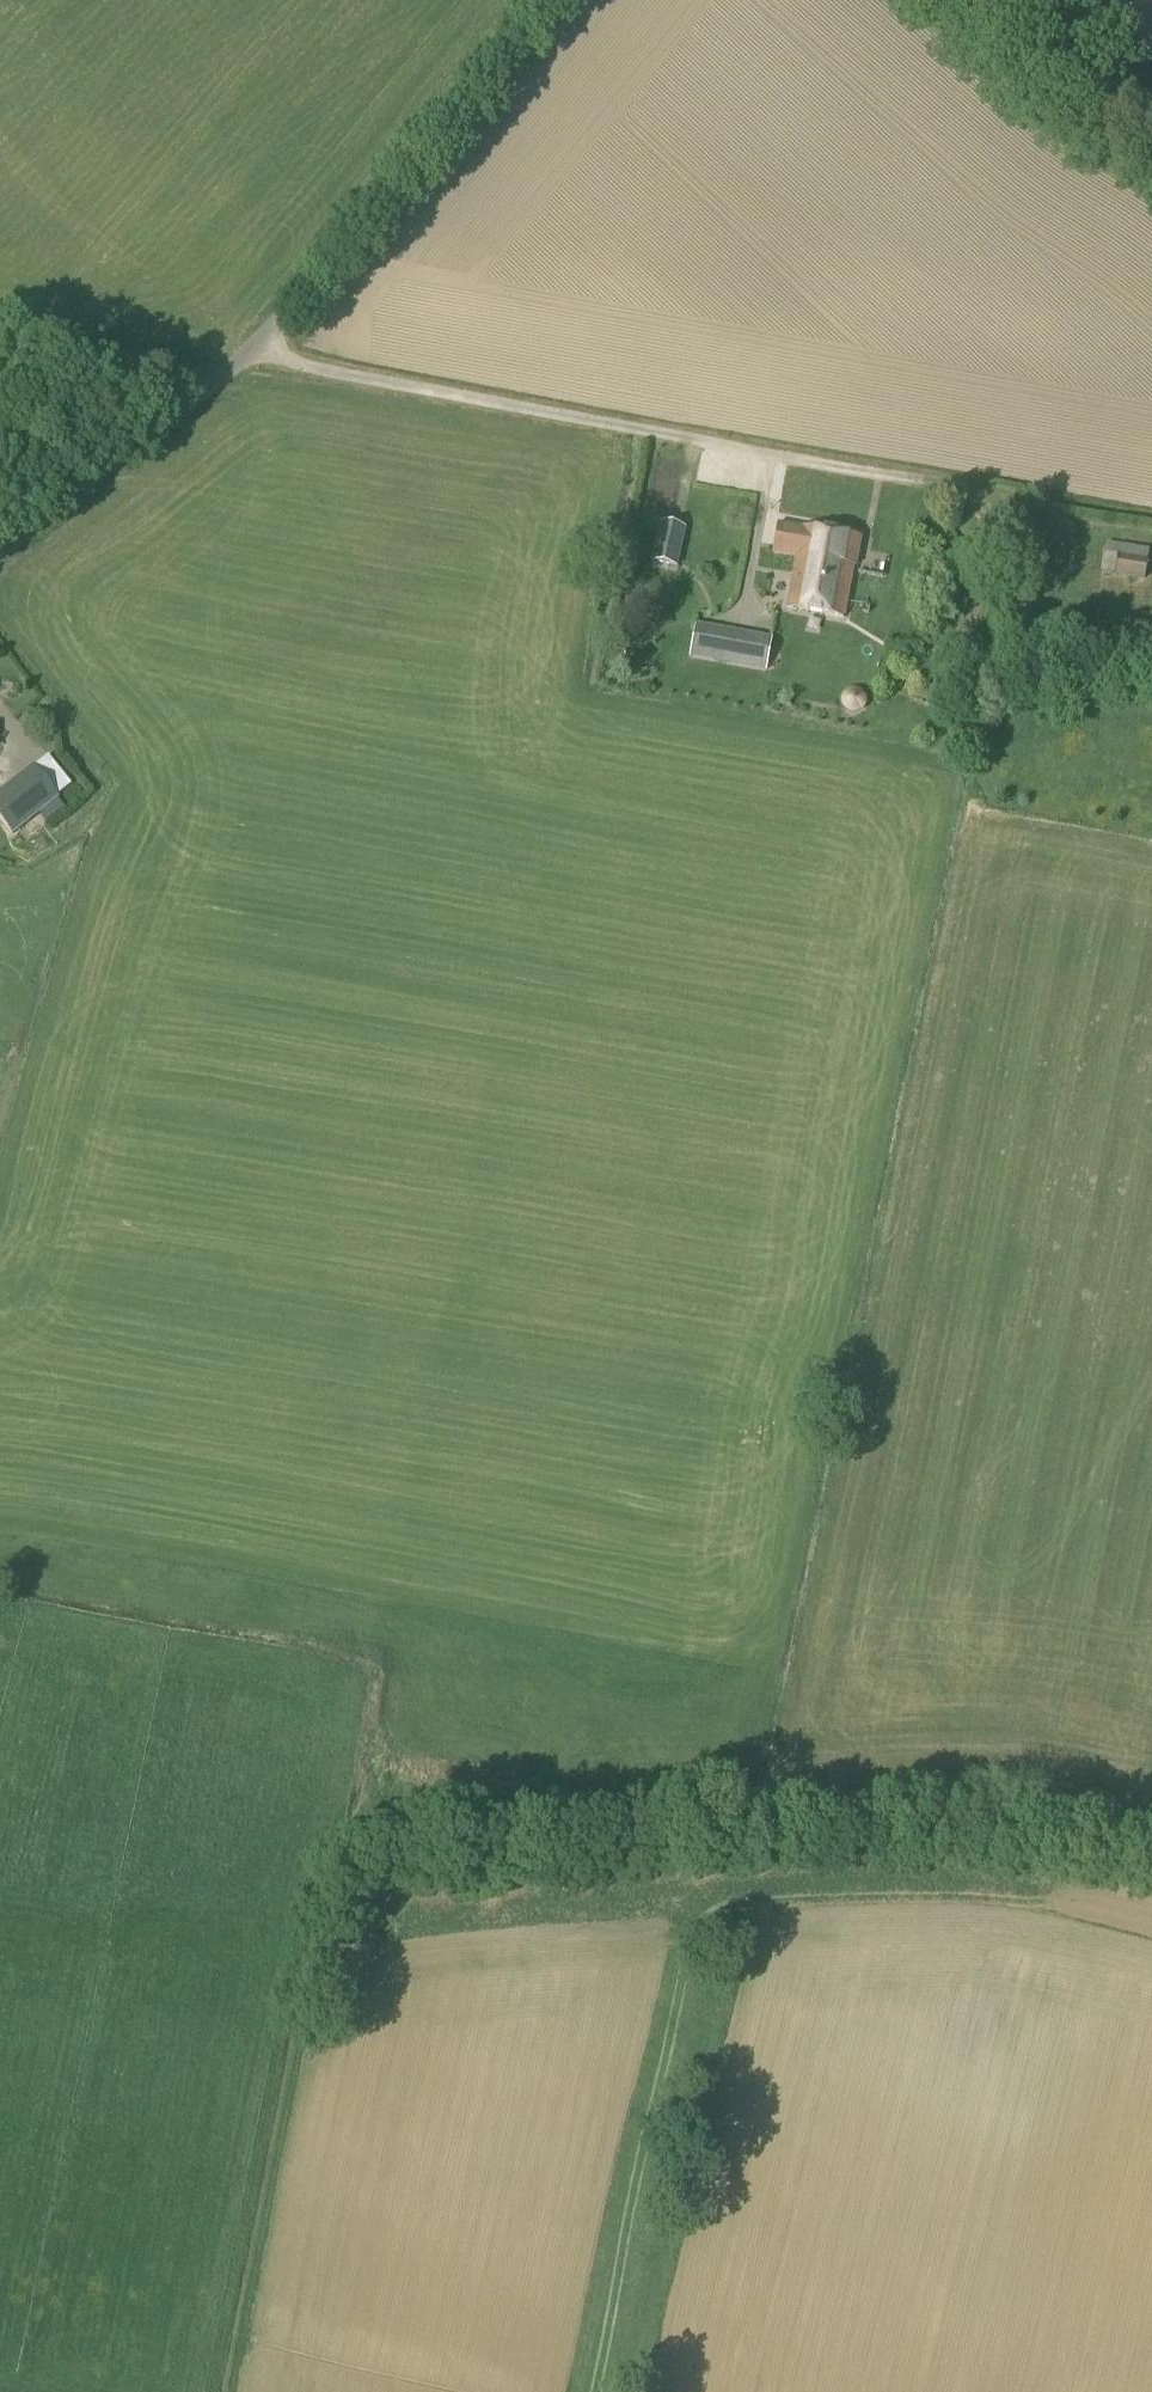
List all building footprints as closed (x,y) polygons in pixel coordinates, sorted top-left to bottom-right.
[(676,568),(684,529),(658,524),(650,563),(676,568)] [(860,539),(778,524),(772,555),(796,559),(787,609),(843,619),(853,567),(855,567),(860,539)] [(1143,581),(1147,561),(1118,555),(1114,575),(1143,581)] [(765,672),(771,639),(694,625),(688,658),(765,672)] [(58,800),(32,766),(0,792),(0,822),(12,837),(58,800)]
